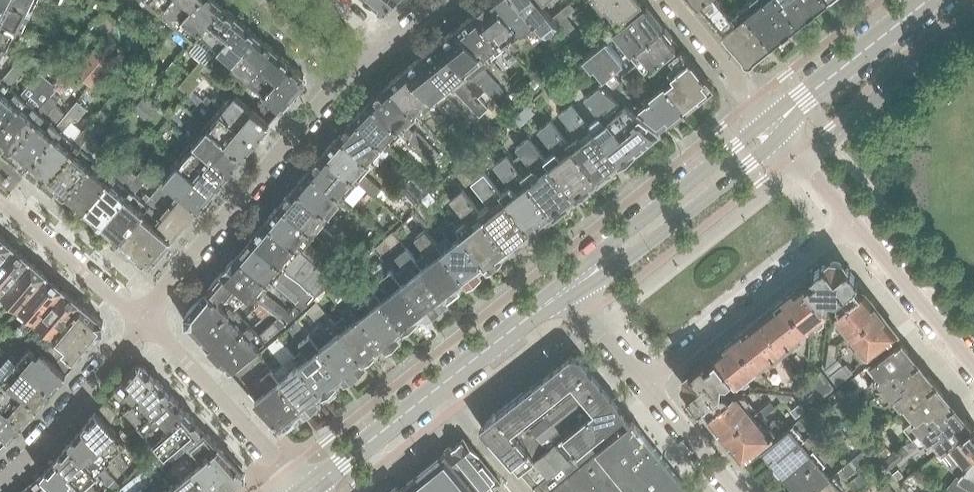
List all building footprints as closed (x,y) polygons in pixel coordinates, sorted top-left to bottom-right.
[(15,30),(25,10),(6,0),(0,0),(0,22),(15,30)] [(25,10),(30,0),(6,0),(25,10)] [(77,0),(62,0),(59,8),(70,13),(77,0)] [(160,12),(170,0),(147,0),(160,12)] [(199,0),(170,0),(160,12),(177,26),(199,0)] [(196,36),(222,5),(216,0),(199,0),(177,26),(191,38),(192,39),(195,35),(196,36)] [(473,13),(505,46),(523,32),(491,0),(490,0),(473,13)] [(545,33),(516,0),(491,0),(523,32),(533,42),(545,33)] [(545,33),(556,24),(537,0),(516,0),(545,33)] [(588,3),(596,12),(601,8),(603,6),(615,20),(640,1),(639,0),(591,0),(588,3)] [(771,39),(743,2),(738,6),(730,12),(720,0),(704,0),(698,5),(745,60),(771,39)] [(798,18),(784,0),(745,0),(743,2),(771,39),(798,18)] [(798,18),(821,0),(784,0),(798,18)] [(582,53),(591,46),(567,15),(575,9),(570,2),(553,15),(582,53)] [(213,51),(216,53),(242,22),(222,5),(196,36),(195,35),(192,39),(191,38),(184,45),(200,59),(178,85),(190,95),(212,69),(204,62),(213,51)] [(591,46),(582,53),(574,59),(599,78),(628,53),(660,25),(644,5),(591,46)] [(592,41),(599,35),(578,10),(572,16),(592,41)] [(488,59),(505,46),(473,13),(456,27),(488,59)] [(0,22),(0,47),(5,50),(15,30),(0,22)] [(258,36),(242,22),(216,53),(232,67),(258,36)] [(627,83),(677,45),(660,25),(628,53),(637,66),(623,78),(627,83)] [(456,27),(439,42),(470,73),(485,89),(491,97),(501,89),(481,64),(488,59),(456,27)] [(249,81),(276,51),(258,36),(232,67),(249,81)] [(485,89),(470,73),(439,42),(421,56),(453,87),(476,116),(486,108),(476,95),(485,89)] [(91,86),(113,59),(95,45),(82,61),(84,63),(76,73),(91,86)] [(67,63),(72,54),(61,48),(56,57),(67,63)] [(672,77),(664,84),(684,109),(712,88),(680,48),(668,58),(673,64),(666,69),(672,77)] [(266,96),(275,85),(284,74),(292,65),(276,51),(249,81),(266,96)] [(4,83),(22,65),(29,56),(22,55),(1,80),(0,79),(0,87),(4,83)] [(27,63),(36,72),(49,59),(33,56),(27,63)] [(453,87),(421,56),(403,70),(435,101),(459,131),(469,123),(445,93),(453,87)] [(179,64),(172,59),(157,78),(164,83),(179,64)] [(22,98),(18,94),(7,86),(24,66),(22,65),(4,83),(0,87),(0,123),(22,98)] [(292,65),(284,74),(299,87),(304,82),(303,75),(292,65)] [(403,70),(385,85),(417,116),(435,101),(403,70)] [(0,123),(0,138),(11,147),(57,94),(54,91),(61,82),(51,74),(47,79),(38,71),(18,94),(22,98),(0,123)] [(284,74),(275,85),(290,98),(299,87),(284,74)] [(536,81),(528,89),(533,95),(541,87),(536,81)] [(556,91),(567,106),(572,102),(555,81),(533,98),(538,105),(556,91)] [(636,106),(662,127),(684,109),(664,84),(663,82),(648,94),(649,96),(636,106)] [(281,108),(290,98),(275,85),(266,96),(281,108)] [(410,123),(417,116),(385,85),(367,101),(401,132),(430,161),(439,152),(415,128),(413,130),(408,125),(410,123)] [(11,147),(28,162),(80,103),(76,99),(64,113),(54,104),(60,96),(57,94),(11,147)] [(211,107),(210,108),(217,114),(220,110),(213,104),(215,102),(207,95),(203,100),(211,107)] [(223,112),(255,139),(268,124),(236,98),(223,112)] [(141,99),(133,109),(144,119),(153,110),(141,99)] [(354,114),(352,116),(387,146),(392,151),(395,148),(390,143),(394,139),(401,132),(367,101),(366,102),(354,114)] [(80,103),(28,162),(45,176),(74,144),(71,141),(81,130),(71,121),(75,116),(78,119),(87,109),(80,103)] [(580,139),(571,146),(597,180),(619,162),(588,122),(573,104),(560,115),(580,139)] [(588,122),(619,162),(657,131),(623,104),(601,122),(596,116),(588,122)] [(532,114),(526,107),(513,118),(519,125),(532,114)] [(101,108),(87,124),(94,130),(108,114),(101,108)] [(255,139),(223,112),(209,129),(241,156),(255,139)] [(352,116),(338,133),(372,163),(374,160),(387,146),(352,116)] [(575,198),(597,180),(571,146),(549,119),(537,128),(554,149),(543,158),(575,198)] [(86,124),(81,130),(71,141),(74,144),(45,176),(65,194),(109,144),(104,139),(100,144),(90,135),(93,131),(86,124)] [(196,144),(228,172),(241,156),(209,129),(199,140),(193,135),(190,138),(196,144)] [(322,151),(357,181),(381,202),(388,194),(363,173),(372,163),(338,133),(322,151)] [(530,167),(521,174),(553,215),(575,198),(543,158),(527,137),(514,146),(530,167)] [(115,149),(109,144),(65,194),(84,209),(132,153),(128,148),(108,172),(101,166),(115,149)] [(178,164),(211,192),(228,172),(196,144),(181,160),(175,155),(172,159),(178,164)] [(471,155),(463,147),(457,153),(465,161),(471,155)] [(322,151),(309,168),(343,196),(357,181),(322,151)] [(84,209),(101,225),(130,191),(147,171),(151,167),(146,163),(126,187),(115,178),(119,174),(121,176),(129,167),(126,164),(129,161),(131,163),(137,157),(132,153),(84,209)] [(531,232),(553,215),(521,174),(505,153),(494,163),(511,184),(500,193),(531,232)] [(164,180),(196,209),(197,208),(211,192),(178,164),(164,180)] [(309,168),(294,186),(328,214),(339,201),(344,205),(348,201),(343,196),(309,168)] [(101,225),(119,240),(148,206),(133,194),(150,174),(147,171),(130,191),(101,225)] [(488,203),(479,210),(510,250),(531,232),(500,193),(483,171),(470,181),(488,203)] [(430,188),(416,173),(407,181),(422,196),(430,188)] [(164,180),(144,203),(148,206),(159,215),(177,231),(196,209),(164,180)] [(280,202),(314,231),(329,243),(335,236),(320,223),(328,214),(294,186),(280,202)] [(487,267),(510,250),(479,210),(461,188),(448,199),(470,226),(461,233),(483,262),(487,267)] [(280,202),(266,219),(327,271),(334,263),(306,240),(314,231),(280,202)] [(159,215),(148,206),(119,240),(145,262),(152,261),(177,231),(159,215)] [(326,272),(327,271),(266,219),(251,237),(320,296),(334,279),(326,272)] [(451,241),(441,249),(440,249),(463,278),(467,283),(481,272),(477,267),(483,262),(461,233),(451,221),(442,229),(451,241)] [(447,299),(461,288),(457,283),(463,278),(440,249),(441,249),(425,229),(413,238),(429,258),(420,265),(447,299)] [(409,274),(398,282),(422,311),(426,315),(447,299),(420,265),(393,232),(382,240),(409,274)] [(12,245),(0,235),(0,260),(12,245)] [(251,237),(236,254),(270,283),(294,303),(298,307),(302,310),(313,296),(317,299),(320,296),(251,237)] [(0,294),(30,260),(12,245),(0,260),(0,294)] [(288,312),(263,291),(270,283),(236,254),(222,271),(256,299),(255,301),(258,304),(254,309),(263,316),(267,311),(268,309),(286,322),(298,307),(294,303),(288,312)] [(46,274),(30,260),(0,294),(0,310),(8,301),(16,308),(18,307),(46,274)] [(830,303),(835,261),(834,261),(833,262),(832,262),(831,263),(825,268),(823,265),(810,275),(810,276),(809,277),(810,278),(811,280),(805,286),(804,285),(803,285),(802,285),(823,312),(824,309),(821,306),(826,303),(830,303)] [(845,270),(839,264),(838,263),(837,262),(836,262),(835,261),(830,303),(834,303),(838,309),(859,292),(854,286),(856,285),(857,284),(858,283),(857,282),(847,268),(845,270)] [(406,332),(420,320),(416,316),(422,311),(398,282),(389,270),(380,277),(389,289),(379,297),(402,327),(406,332)] [(187,324),(198,336),(232,307),(247,294),(255,301),(256,299),(222,271),(211,284),(186,315),(187,324)] [(21,339),(35,321),(63,289),(46,274),(18,307),(14,311),(24,320),(13,332),(21,339)] [(379,352),(376,348),(382,343),(359,314),(336,285),(326,292),(345,316),(335,324),(365,363),(379,352)] [(359,314),(382,343),(385,348),(400,337),(396,332),(402,327),(379,297),(370,285),(359,294),(368,306),(359,314)] [(823,312),(802,285),(782,301),(809,336),(822,325),(823,312)] [(52,336),(66,320),(81,304),(63,289),(35,321),(52,336)] [(877,312),(862,293),(862,292),(861,292),(860,292),(859,293),(859,292),(838,309),(841,312),(838,315),(837,325),(846,336),(877,312)] [(341,376),(344,380),(366,363),(365,363),(335,324),(316,301),(306,309),(319,326),(307,335),(341,376)] [(809,336),(782,301),(757,321),(784,355),(809,336)] [(81,304),(66,320),(92,343),(100,333),(98,318),(81,304)] [(258,335),(248,324),(248,323),(235,311),(232,307),(198,336),(229,369),(254,349),(264,341),(284,323),(278,317),(258,335)] [(886,323),(877,312),(846,336),(863,357),(894,332),(886,323)] [(75,361),(92,343),(66,320),(52,336),(64,346),(61,349),(75,361)] [(307,355),(298,362),(321,392),(324,396),(338,385),(335,381),(341,376),(307,335),(295,320),(286,328),(307,355)] [(784,355),(757,321),(731,341),(758,375),(784,355)] [(278,378),(277,378),(300,408),(304,412),(318,401),(315,397),(321,392),(298,362),(278,337),(268,345),(283,365),(274,372),(278,378)] [(907,351),(899,340),(871,363),(880,376),(869,384),(877,395),(915,364),(907,354),(907,351)] [(758,375),(731,341),(713,356),(713,357),(713,358),(713,359),(729,379),(732,382),(748,383),(758,375)] [(838,344),(828,343),(827,356),(836,357),(838,344)] [(40,353),(64,372),(71,364),(60,355),(61,354),(48,344),(40,353)] [(64,372),(40,353),(39,352),(37,354),(29,348),(16,363),(50,391),(65,373),(64,372)] [(277,378),(254,349),(229,369),(284,428),(298,417),(294,413),(300,408),(277,378)] [(623,415),(623,414),(625,412),(578,355),(570,354),(480,426),(538,491),(598,491),(576,466),(570,458),(623,415)] [(839,357),(824,369),(837,385),(851,372),(839,357)] [(707,364),(706,362),(705,362),(704,361),(703,361),(702,361),(701,361),(701,362),(689,371),(690,372),(685,375),(684,376),(683,377),(682,378),(682,380),(725,387),(725,382),(729,379),(713,359),(707,364)] [(50,391),(16,363),(2,380),(35,407),(50,391)] [(897,395),(906,407),(935,384),(927,375),(925,375),(915,364),(877,395),(885,404),(897,395)] [(154,378),(144,367),(132,367),(108,396),(95,411),(108,425),(117,415),(116,414),(120,409),(121,411),(124,408),(154,378)] [(820,397),(834,388),(821,371),(808,380),(820,397)] [(154,378),(124,408),(137,422),(136,423),(138,425),(169,395),(154,378)] [(2,380),(0,383),(0,406),(22,423),(35,407),(2,380)] [(725,387),(682,380),(681,381),(682,383),(682,384),(683,385),(690,393),(687,394),(697,407),(698,408),(699,408),(700,408),(701,407),(708,415),(730,398),(734,396),(732,396),(730,398),(725,392),(725,387)] [(791,383),(779,381),(778,389),(790,391),(791,383)] [(913,438),(951,407),(943,396),(943,393),(935,384),(906,407),(916,419),(905,429),(913,438)] [(793,395),(775,393),(782,403),(793,395)] [(145,445),(151,440),(184,411),(169,395),(138,425),(149,437),(143,443),(145,445)] [(754,411),(755,410),(744,397),(734,396),(730,398),(708,415),(725,437),(756,412),(754,411)] [(756,412),(725,437),(742,458),(779,428),(775,422),(769,426),(762,418),(773,409),(767,401),(755,410),(754,411),(756,412)] [(800,402),(790,410),(795,417),(805,409),(800,402)] [(841,411),(846,417),(856,410),(851,404),(841,411)] [(6,441),(7,440),(22,423),(0,406),(0,434),(6,441)] [(932,439),(942,451),(971,428),(963,418),(960,418),(951,407),(913,438),(921,448),(932,439)] [(861,416),(856,410),(846,417),(851,424),(861,416)] [(95,411),(81,428),(108,456),(111,458),(122,470),(127,465),(114,450),(123,442),(108,425),(95,411)] [(184,411),(151,440),(162,452),(173,443),(176,447),(200,427),(184,411)] [(806,413),(795,421),(801,428),(812,419),(806,413)] [(630,422),(623,415),(570,458),(576,466),(598,491),(688,491),(630,422)] [(776,473),(808,446),(792,426),(761,451),(774,467),(773,470),(776,473)] [(973,455),(973,428),(972,427),(971,428),(942,451),(946,449),(954,459),(949,464),(957,475),(973,455)] [(81,428),(68,443),(97,473),(112,489),(119,483),(103,465),(111,458),(108,456),(81,428)] [(881,460),(893,450),(877,430),(865,440),(881,460)] [(230,458),(204,431),(186,447),(199,460),(193,465),(206,479),(230,458)] [(444,453),(477,491),(488,491),(492,489),(500,482),(463,437),(444,453)] [(54,459),(82,489),(83,488),(87,491),(98,491),(88,481),(97,473),(68,443),(54,459)] [(183,491),(217,491),(206,479),(193,465),(177,446),(175,448),(173,445),(155,460),(183,491)] [(795,491),(825,466),(808,446),(776,473),(778,475),(782,475),(795,491)] [(889,470),(903,458),(895,449),(893,450),(881,460),(889,470)] [(860,452),(837,471),(844,479),(867,460),(860,452)] [(444,453),(399,489),(402,491),(477,491),(444,453)] [(957,475),(946,485),(960,491),(962,491),(973,491),(973,490),(973,455),(957,475)] [(217,491),(226,491),(242,479),(241,478),(241,477),(242,472),(230,458),(206,479),(217,491)] [(40,475),(52,491),(53,491),(79,491),(82,489),(54,459),(41,475),(40,475)] [(151,491),(183,491),(155,460),(136,475),(151,491)] [(841,486),(825,466),(795,491),(834,491),(841,486)] [(29,485),(35,491),(53,491),(52,491),(40,475),(29,485)] [(136,475),(118,490),(120,491),(151,491),(136,475)] [(886,484),(878,490),(879,491),(893,491),(886,484)]
